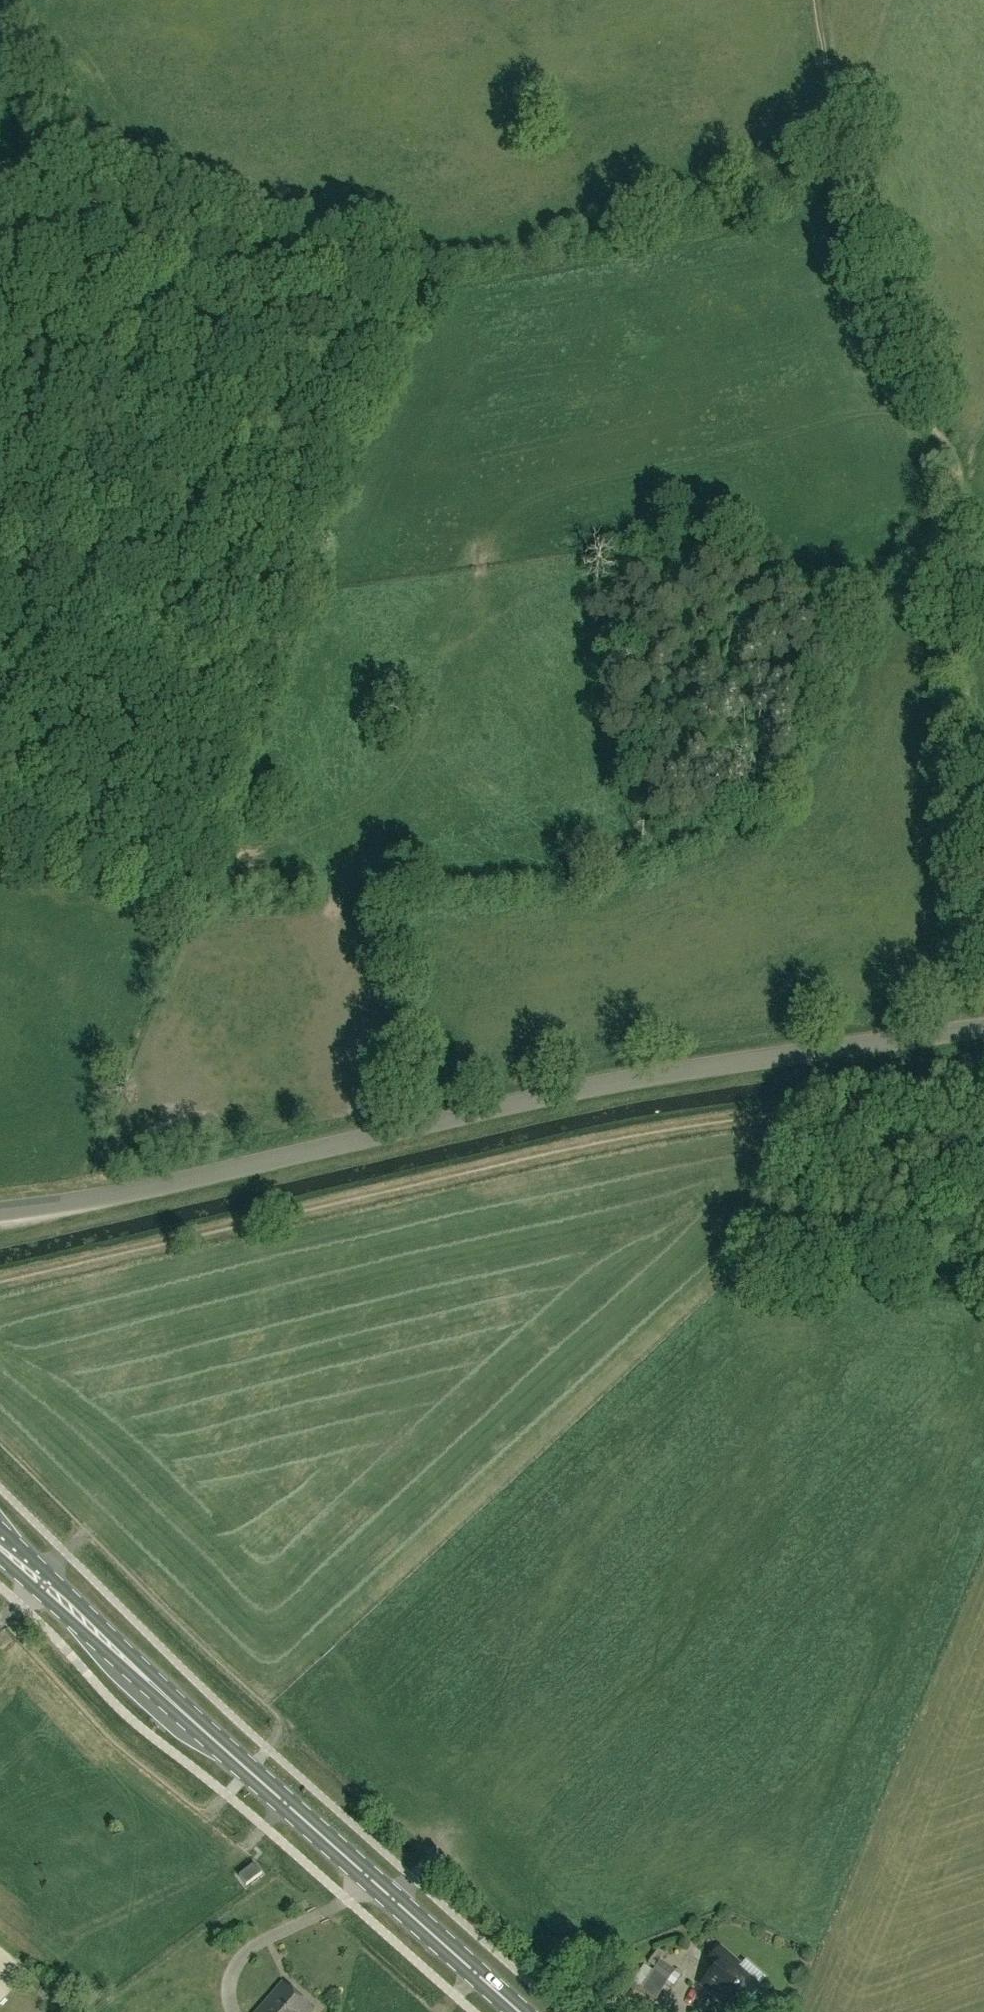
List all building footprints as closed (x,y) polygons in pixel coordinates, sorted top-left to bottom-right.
[(255,1864),(239,1876),(246,1886),(262,1874),(255,1864)] [(759,1989),(736,1969),(739,1966),(719,1949),(708,1962),(716,1969),(702,1985),(716,1998),(719,1995),(738,2011),(739,2011),(759,1989)] [(642,1992),(638,1989),(636,1988),(630,1999),(650,2011),(657,2000),(654,1999),(664,1980),(666,1982),(674,1971),(661,1962),(654,1972),(642,1992)] [(314,2010),(282,1983),(257,2011),(312,2011),(314,2010)]
